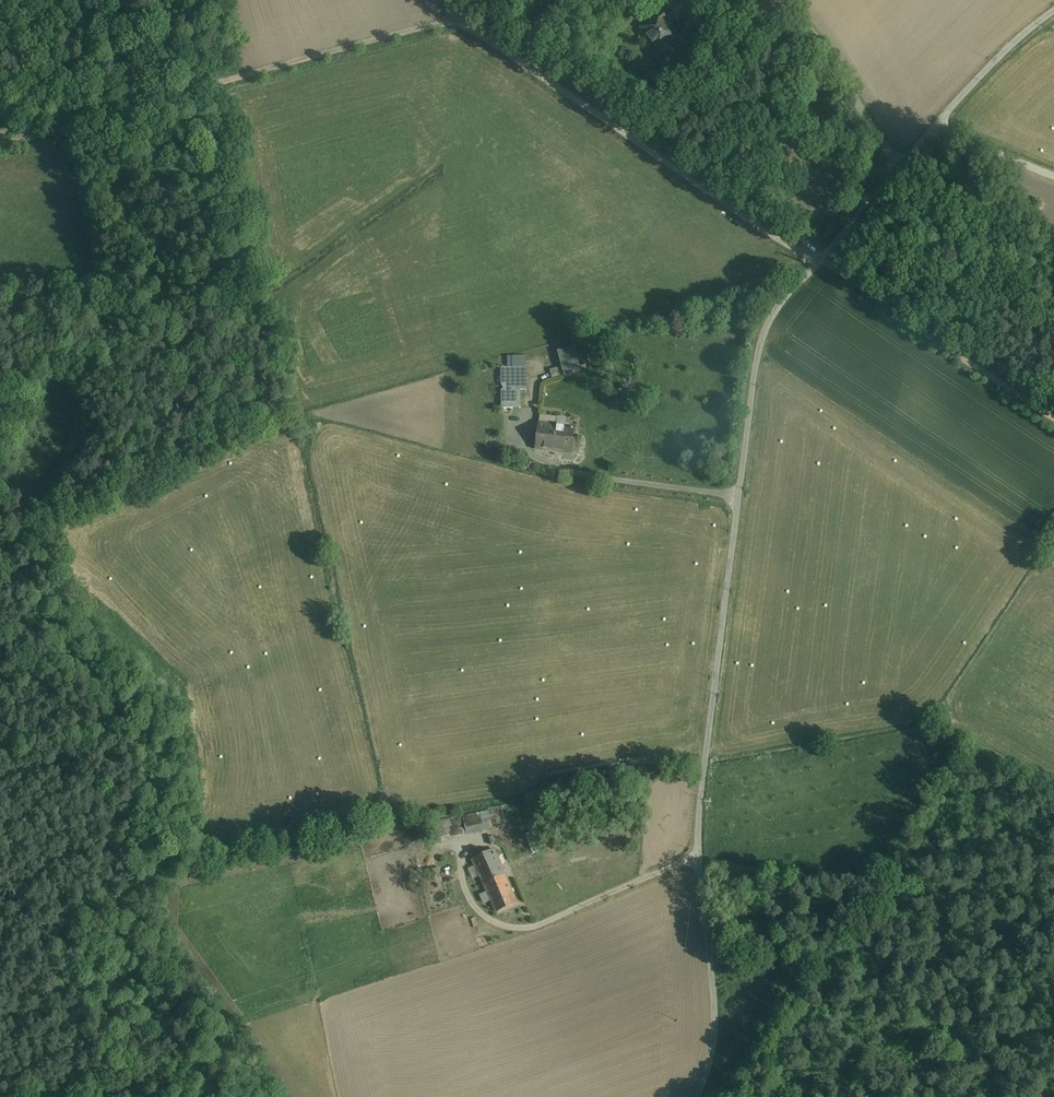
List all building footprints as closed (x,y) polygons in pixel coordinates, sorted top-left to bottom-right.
[(641,28),(658,50),(659,51),(667,44),(679,36),(661,13),(641,28)] [(674,53),(667,44),(659,51),(658,50),(653,54),(660,63),(674,53)] [(575,347),(558,351),(563,370),(564,375),(581,371),(576,353),(575,347)] [(521,408),(521,390),(526,390),(526,356),(509,356),(509,368),(503,368),(503,408),(521,408)] [(552,378),(564,375),(563,370),(551,373),(552,378)] [(541,415),(539,424),(565,427),(566,418),(541,415)] [(565,427),(539,424),(536,449),(572,453),(575,428),(565,427)] [(491,811),(434,823),(438,841),(467,834),(487,829),(494,828),(491,811)] [(531,823),(524,826),(532,851),(539,848),(531,823)] [(418,839),(429,836),(425,825),(414,828),(418,839)] [(370,841),(370,852),(394,851),(393,840),(370,841)] [(501,865),(495,850),(473,860),(476,866),(480,876),(487,892),(491,901),(497,913),(518,903),(500,865),(501,865)] [(480,876),(476,866),(469,869),(473,879),(480,876)] [(491,901),(487,892),(480,895),(484,904),(491,901)]
